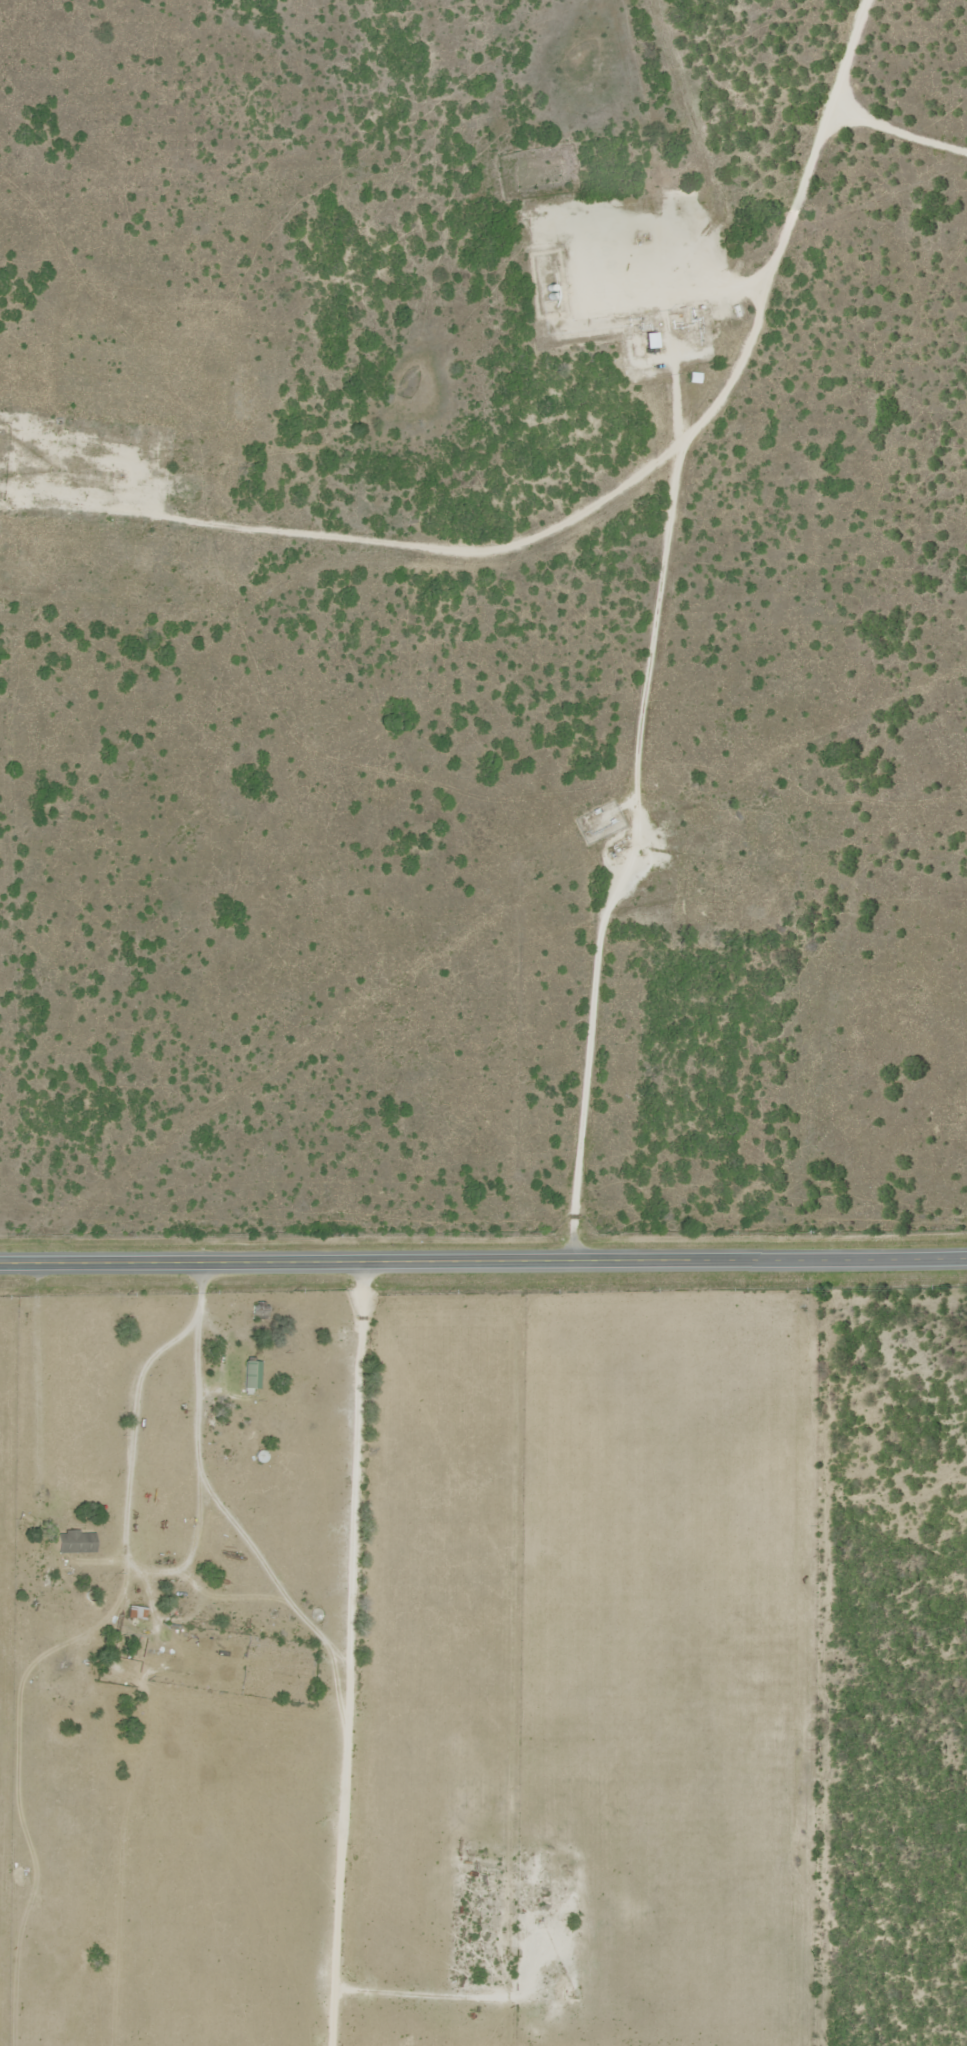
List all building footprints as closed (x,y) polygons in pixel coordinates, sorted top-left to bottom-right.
[(252,1302),(252,1315),(266,1315),(266,1302),(252,1302)] [(259,1360),(244,1360),(244,1388),(259,1388),(259,1360)] [(57,1531),(57,1552),(94,1552),(94,1531),(57,1531)] [(144,1619),(144,1608),(128,1608),(128,1619),(144,1619)]
